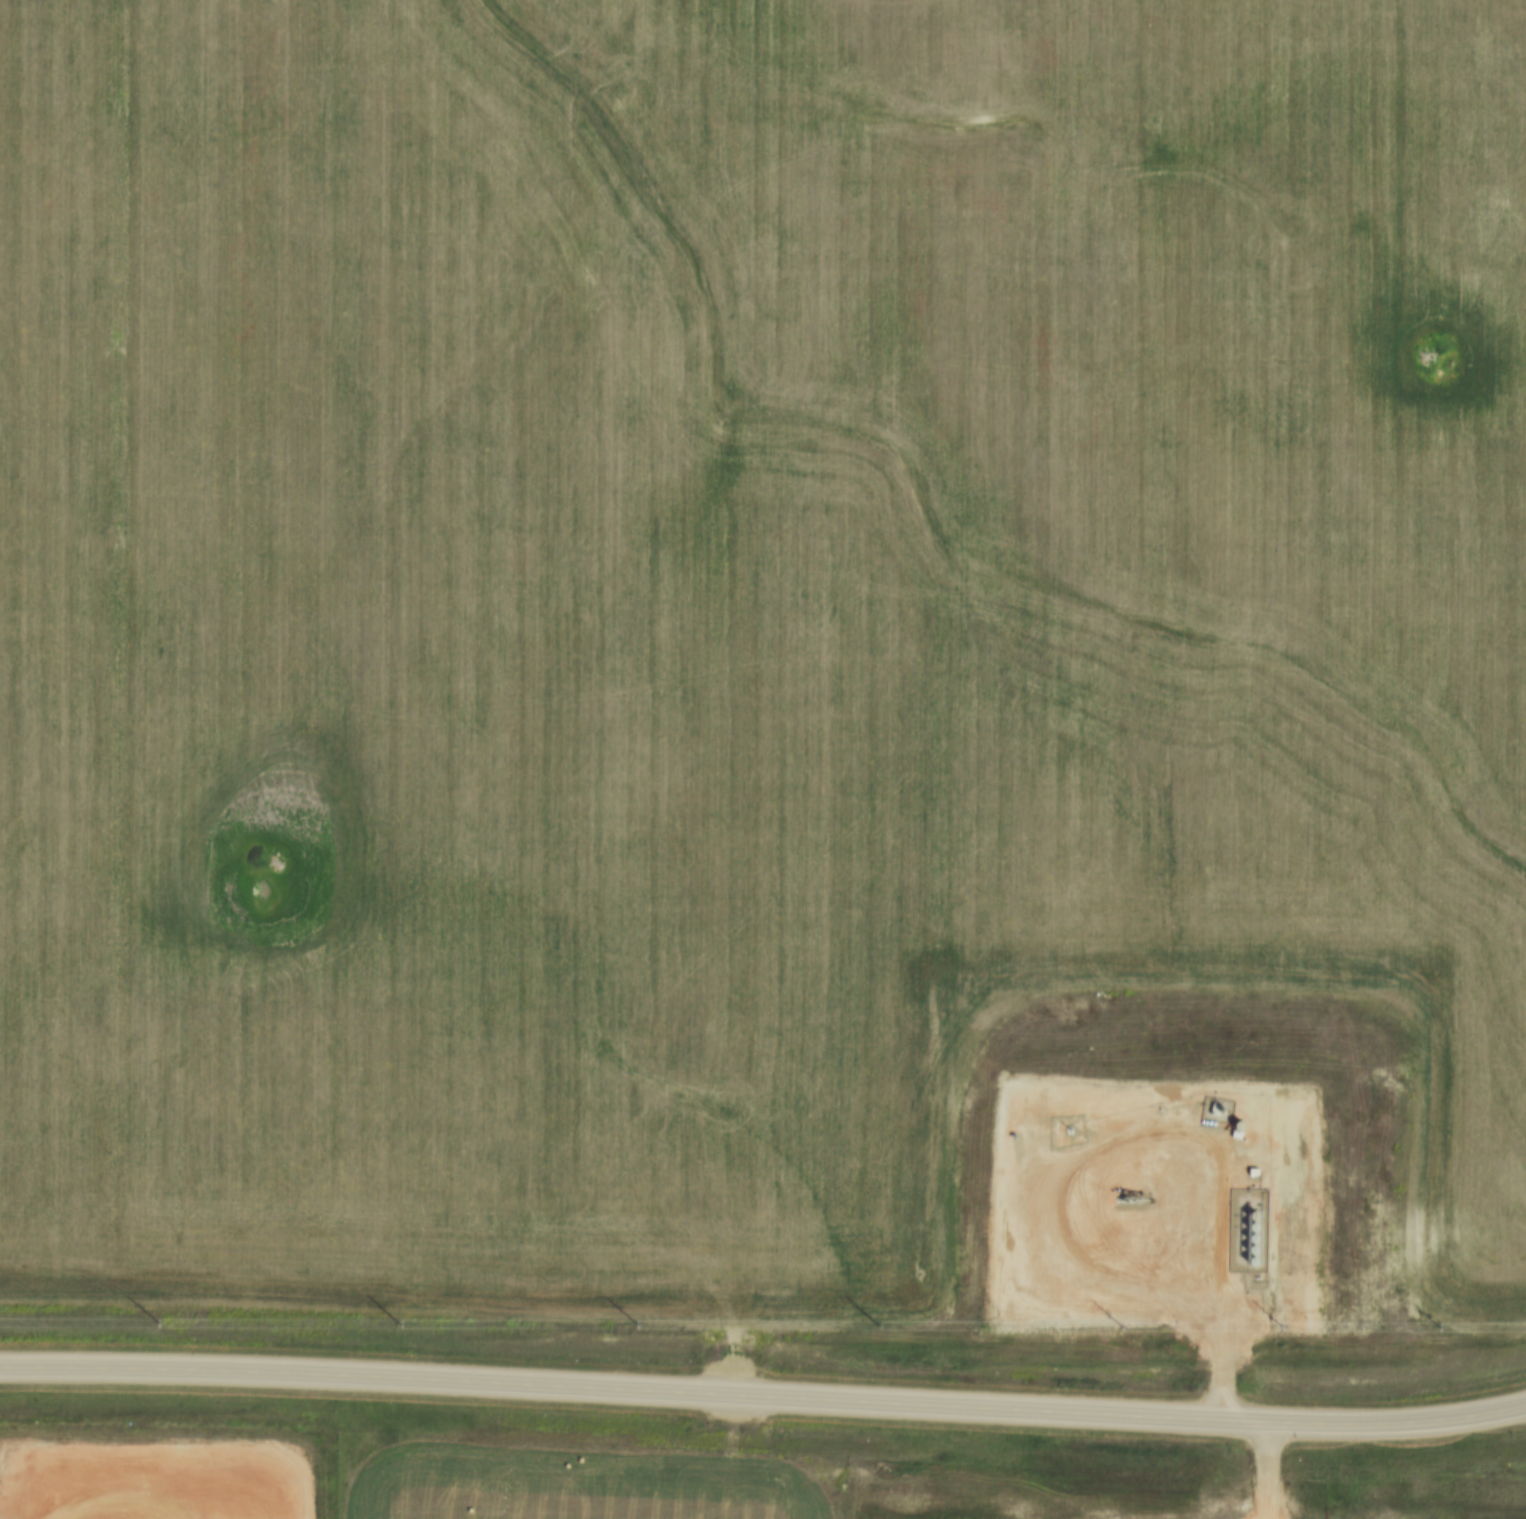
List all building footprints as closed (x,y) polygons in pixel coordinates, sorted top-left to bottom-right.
[(1231,1100),(1227,1124),(1198,1118),(1202,1095),(1231,1100)] [(1255,1167),(1255,1178),(1244,1178),(1244,1167),(1255,1167)]
